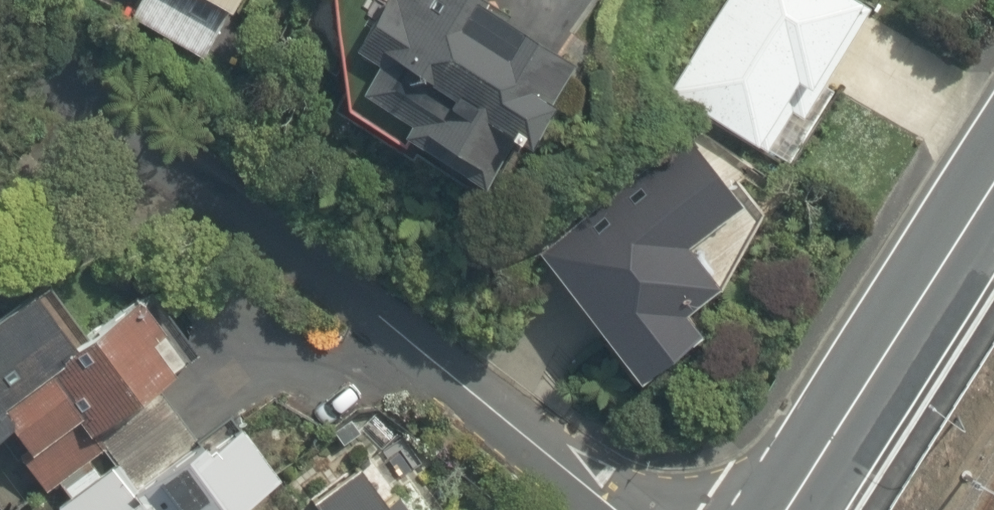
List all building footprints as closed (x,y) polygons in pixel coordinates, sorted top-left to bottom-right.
[(122,9),(207,53),(235,0),(126,0),(122,9)] [(482,0),(386,0),(352,50),(365,59),(360,65),(401,94),(382,122),(468,181),(500,135),(513,144),(570,61),(482,0)] [(850,43),(872,2),(870,0),(714,0),(661,98),(783,165),(829,82),(861,99),(882,60),(850,43)] [(670,144),(533,247),(630,377),(690,333),(675,312),(714,282),(689,248),(727,220),(670,144)] [(42,486),(93,449),(82,433),(187,357),(132,281),(75,322),(41,275),(0,304),(0,428),(42,486)] [(46,508),(47,509),(317,509),(265,423),(138,500),(118,465),(46,508)] [(362,467),(310,498),(317,509),(393,509),(362,467)]
